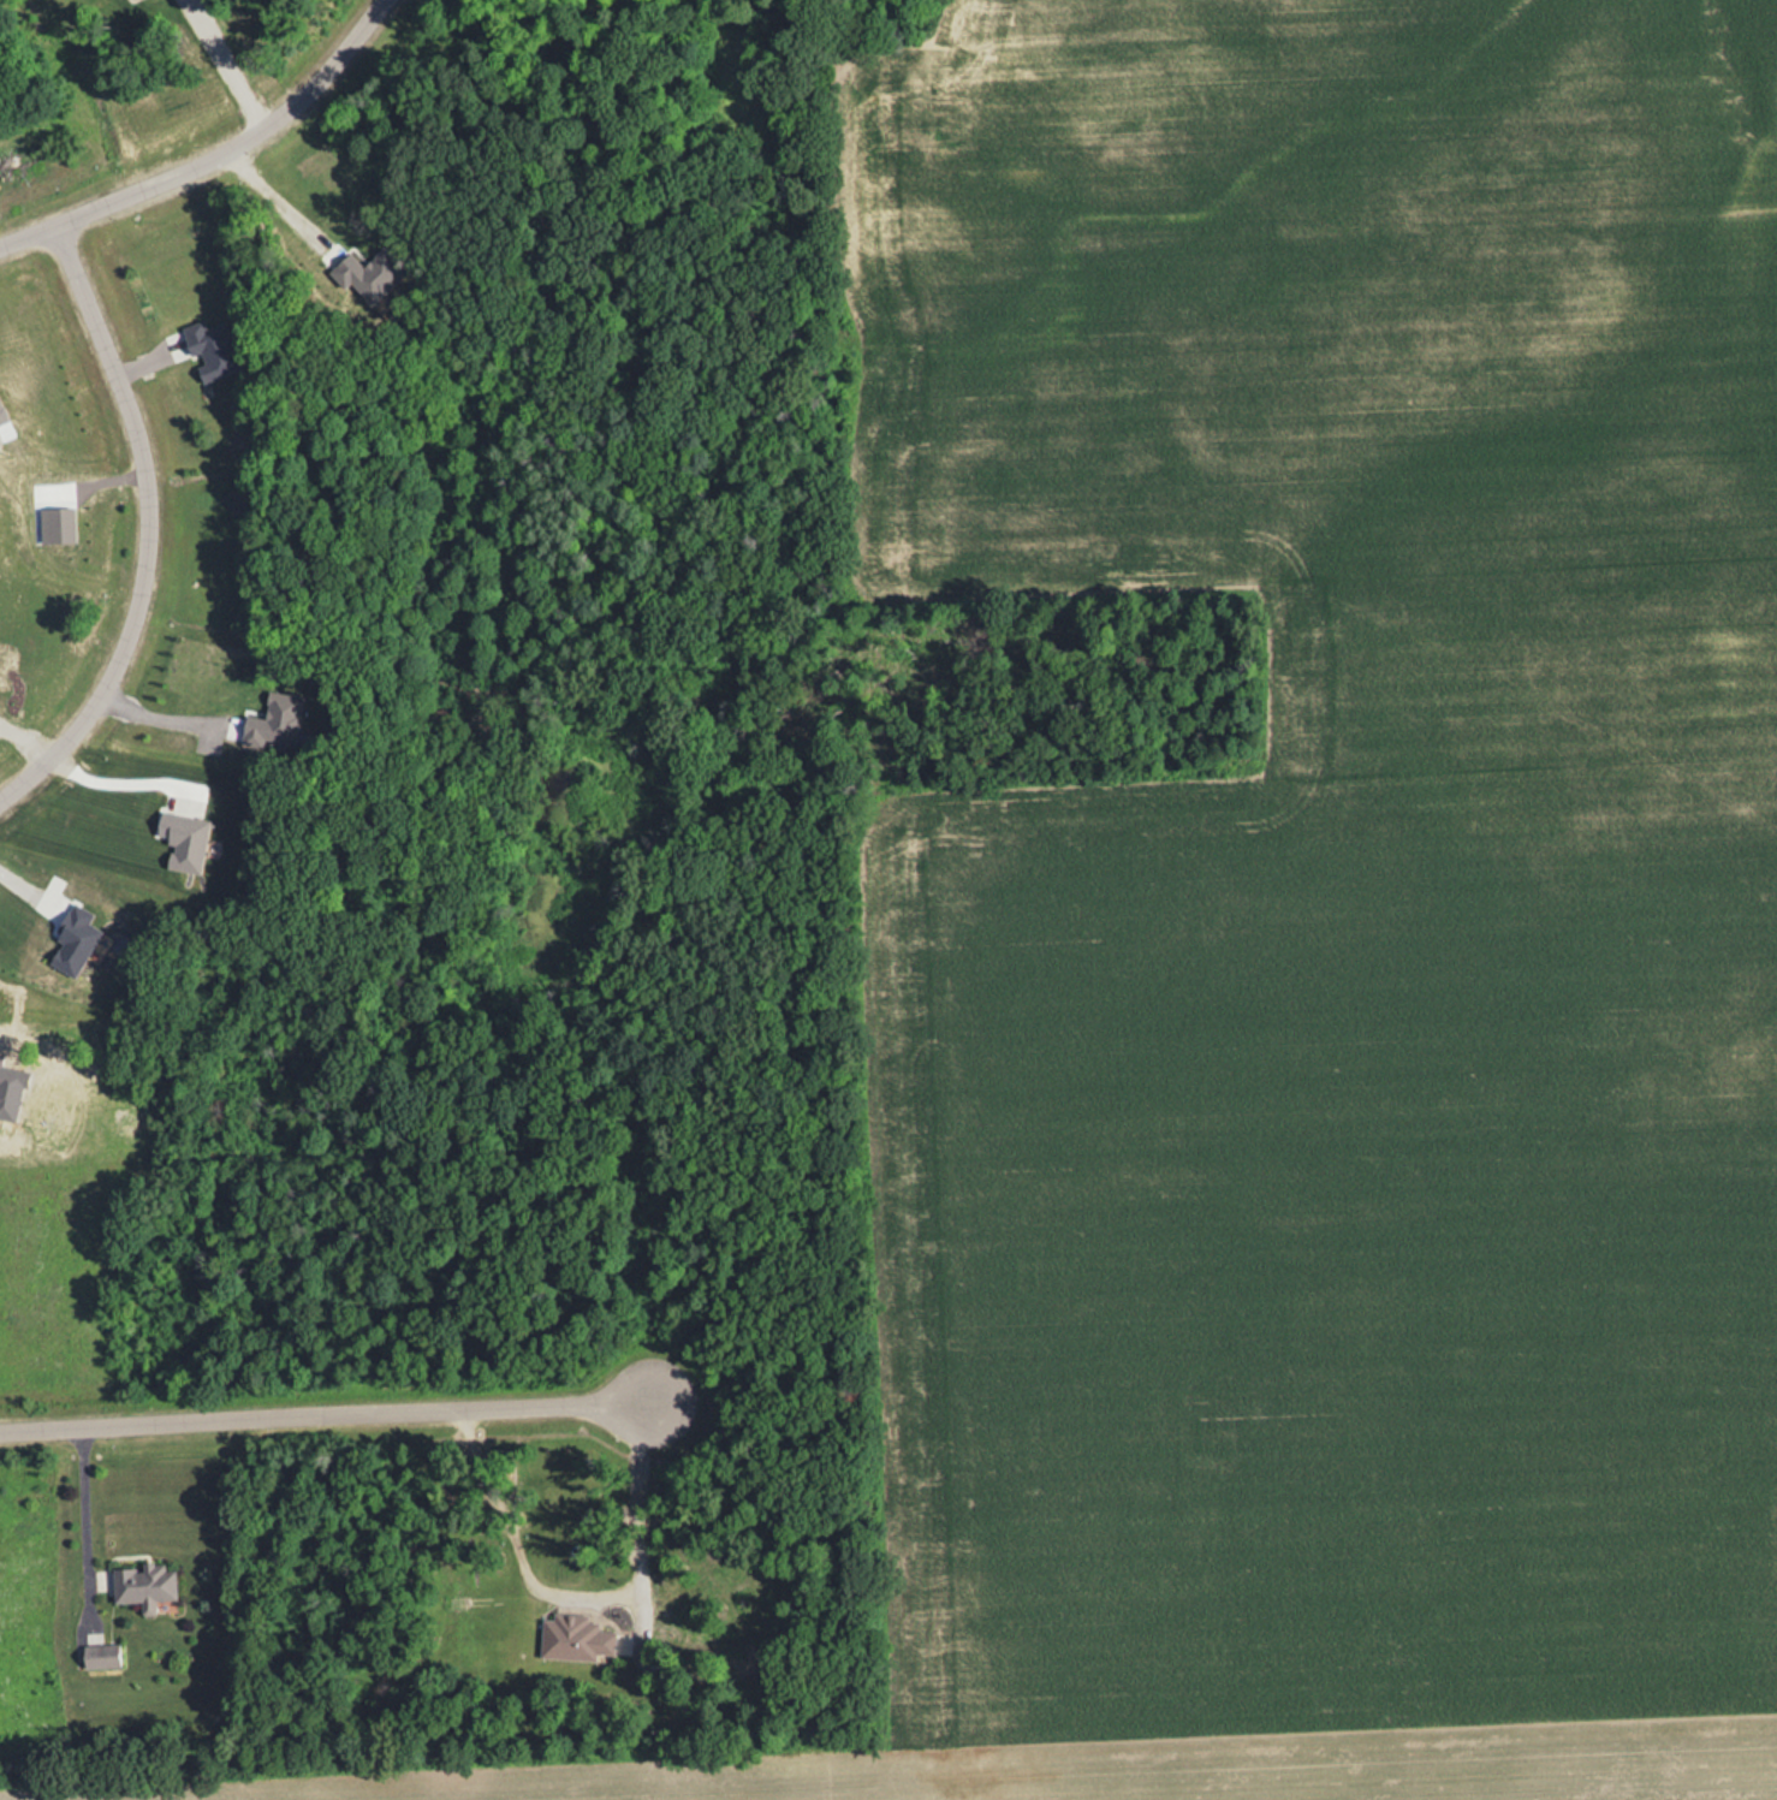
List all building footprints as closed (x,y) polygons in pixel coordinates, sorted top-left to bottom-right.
[(111,1602),(138,1601),(138,1614),(153,1614),(152,1600),(174,1599),(174,1569),(162,1569),(162,1562),(138,1562),(138,1566),(111,1566),(111,1602)] [(117,1667),(117,1644),(81,1644),(81,1667),(117,1667)]
